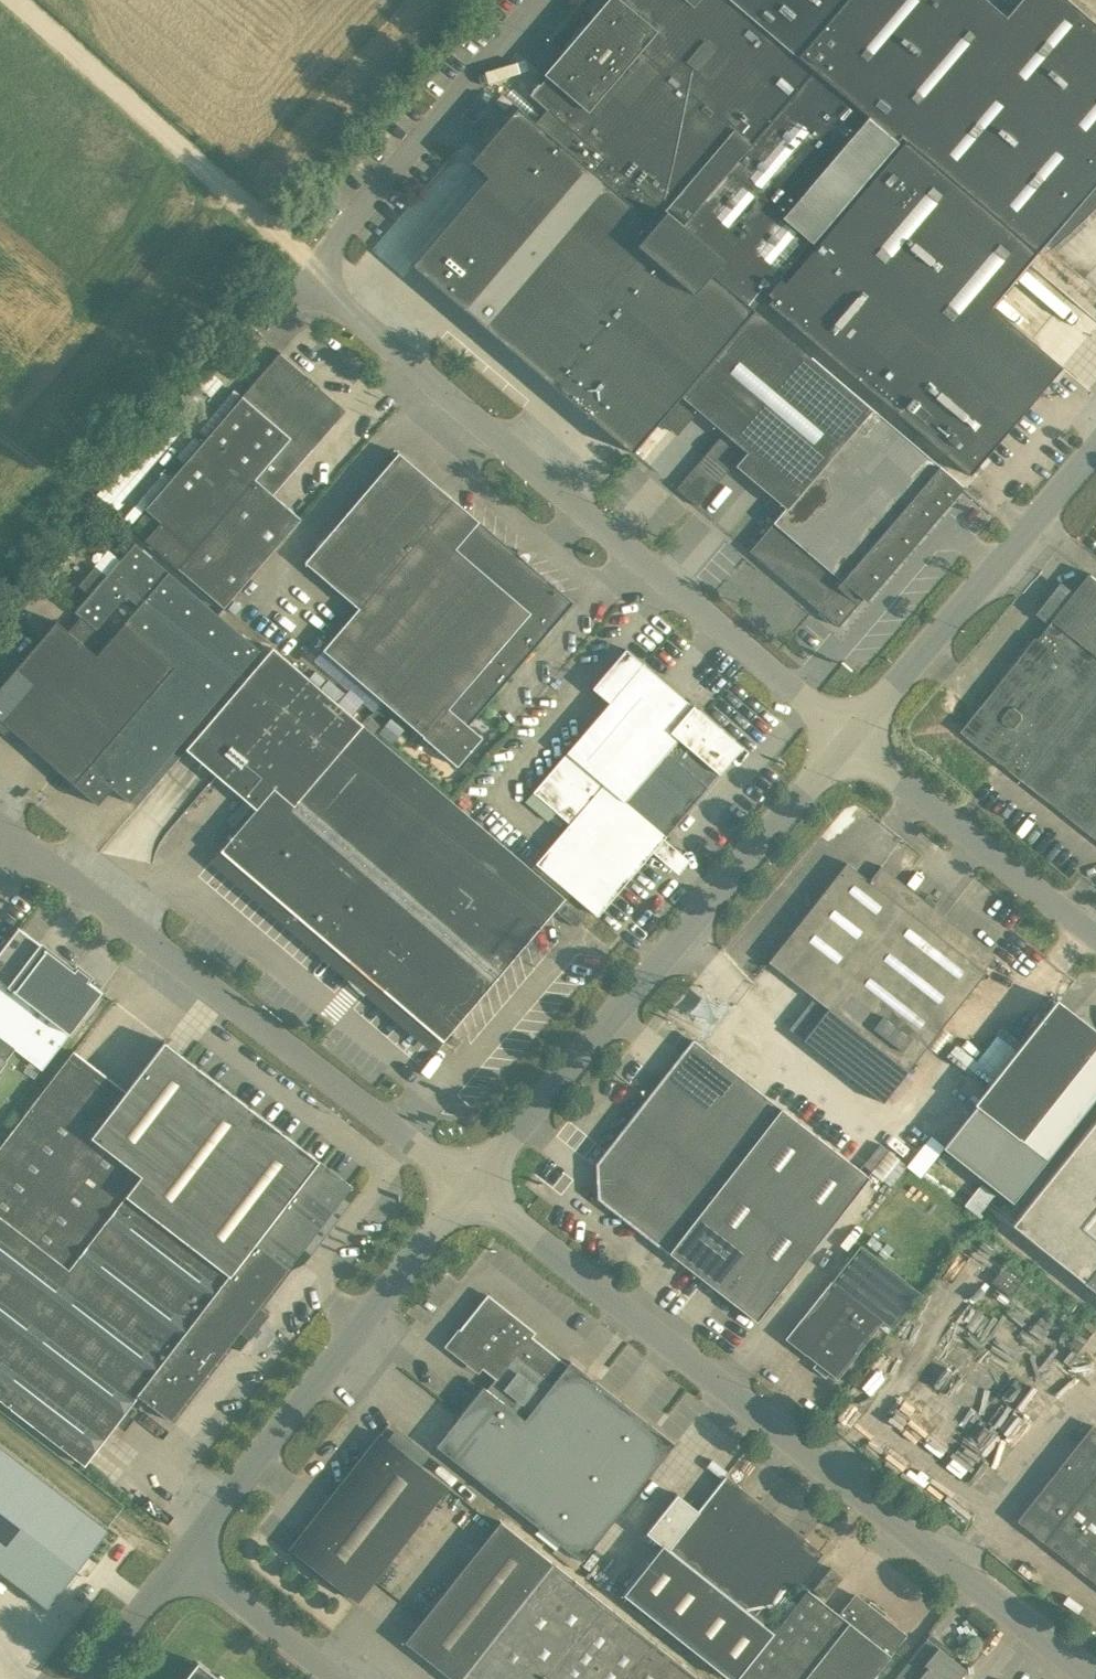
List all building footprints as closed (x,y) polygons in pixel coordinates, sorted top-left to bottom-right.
[(408,269),(626,456),(629,458),(634,453),(754,309),(767,294),(769,291),(781,277),(896,142),(895,141),(900,136),(906,141),(1036,253),(1037,252),(1043,245),(1044,244),(1095,183),(1095,24),(1067,0),(1018,0),(1004,16),(985,0),(611,0),(596,18),(588,27),(556,64),(539,84),(538,83),(531,91),(529,95),(546,110),(533,125),(516,110),(468,165),(485,179),(408,269)] [(771,298),(767,303),(969,475),(982,461),(978,458),(1046,378),(1049,381),(1062,366),(991,306),(1036,253),(906,141),(786,281),(781,277),(769,291),(767,294),(771,298)] [(682,396),(660,421),(676,435),(698,410),(724,431),(711,446),(732,464),(745,449),(778,477),(766,492),(782,506),(746,549),(749,551),(837,627),(838,627),(862,599),(863,598),(859,594),(864,588),(954,482),(956,480),(810,356),(756,310),(682,396)] [(302,518),(274,494),(346,410),(279,352),(145,509),(161,523),(146,540),(224,608),(302,518)] [(481,737),(467,725),(572,602),(398,453),(305,562),(357,607),(322,648),(457,766),(481,737)] [(695,465),(676,488),(697,507),(716,484),(695,465)] [(97,805),(112,788),(128,801),(258,649),(134,543),(106,577),(95,567),(79,585),(90,595),(74,612),(80,617),(68,631),(56,620),(0,685),(0,721),(97,805)] [(1090,573),(1039,639),(1036,637),(961,731),(1095,838),(1095,577),(1090,573)] [(219,851),(442,1041),(544,922),(565,897),(271,646),(185,747),(217,776),(255,809),(219,851)] [(592,688),(609,702),(532,792),(523,801),(547,822),(556,812),(569,823),(535,863),(597,916),(652,852),(656,855),(667,842),(663,838),(741,747),(692,705),(691,706),(625,649),(592,688)] [(402,731),(389,720),(378,733),(391,744),(402,731)] [(468,761),(461,769),(469,776),(476,768),(468,761)] [(846,862),(768,961),(828,1008),(805,1037),(803,1039),(883,1102),(981,977),(985,972),(983,971),(994,956),(932,907),(935,903),(926,896),(923,899),(880,866),(869,880),(846,862)] [(565,899),(555,910),(575,927),(584,916),(565,899)] [(101,991),(85,980),(88,976),(76,966),(73,970),(17,927),(0,949),(0,1122),(101,991)] [(1013,1202),(1095,1096),(1095,1031),(1058,1001),(942,1147),(1013,1202)] [(755,1320),(869,1176),(710,1053),(693,1040),(597,1164),(598,1198),(755,1320)] [(239,1332),(249,1340),(259,1327),(269,1314),(259,1306),(351,1186),(164,1041),(126,1090),(77,1052),(41,1098),(38,1095),(0,1145),(0,1401),(84,1465),(137,1396),(170,1421),(239,1332)] [(1012,1224),(1095,1291),(1095,1118),(1012,1224)] [(837,1379),(882,1322),(891,1329),(892,1330),(922,1291),(877,1255),(860,1242),(830,1281),(786,1336),(784,1338),(816,1364),(813,1368),(825,1377),(828,1373),(837,1379)] [(1006,1260),(989,1282),(1008,1297),(1025,1275),(1006,1260)] [(436,1445),(435,1446),(559,1543),(551,1552),(573,1570),(581,1561),(674,1443),(585,1373),(581,1370),(570,1361),(567,1366),(531,1337),(534,1333),(488,1296),(450,1342),(453,1345),(464,1353),(496,1378),(487,1389),(483,1386),(471,1401),(459,1416),(436,1445)] [(1093,1425),(1017,1520),(1022,1523),(1087,1575),(1095,1582),(1095,1427),(1093,1425)] [(379,1434),(290,1548),(358,1601),(447,1488),(379,1434)] [(19,1527),(14,1533),(4,1525),(0,1529),(0,1574),(25,1541),(20,1538),(25,1532),(40,1543),(28,1560),(61,1586),(80,1562),(82,1564),(88,1557),(85,1555),(104,1531),(0,1452),(0,1513),(19,1527)] [(806,1590),(795,1604),(773,1632),(763,1624),(785,1596),(816,1557),(800,1544),(803,1541),(724,1479),(726,1477),(725,1475),(697,1510),(676,1494),(645,1533),(661,1546),(623,1595),(730,1678),(871,1678),(906,1634),(854,1593),(838,1614),(806,1590)] [(500,1521),(404,1642),(451,1678),(699,1678),(500,1521)] [(842,1577),(830,1567),(813,1589),(825,1598),(842,1577)] [(965,1669),(926,1638),(893,1678),(958,1678),(965,1669)] [(184,1678),(219,1678),(197,1662),(184,1678)]
